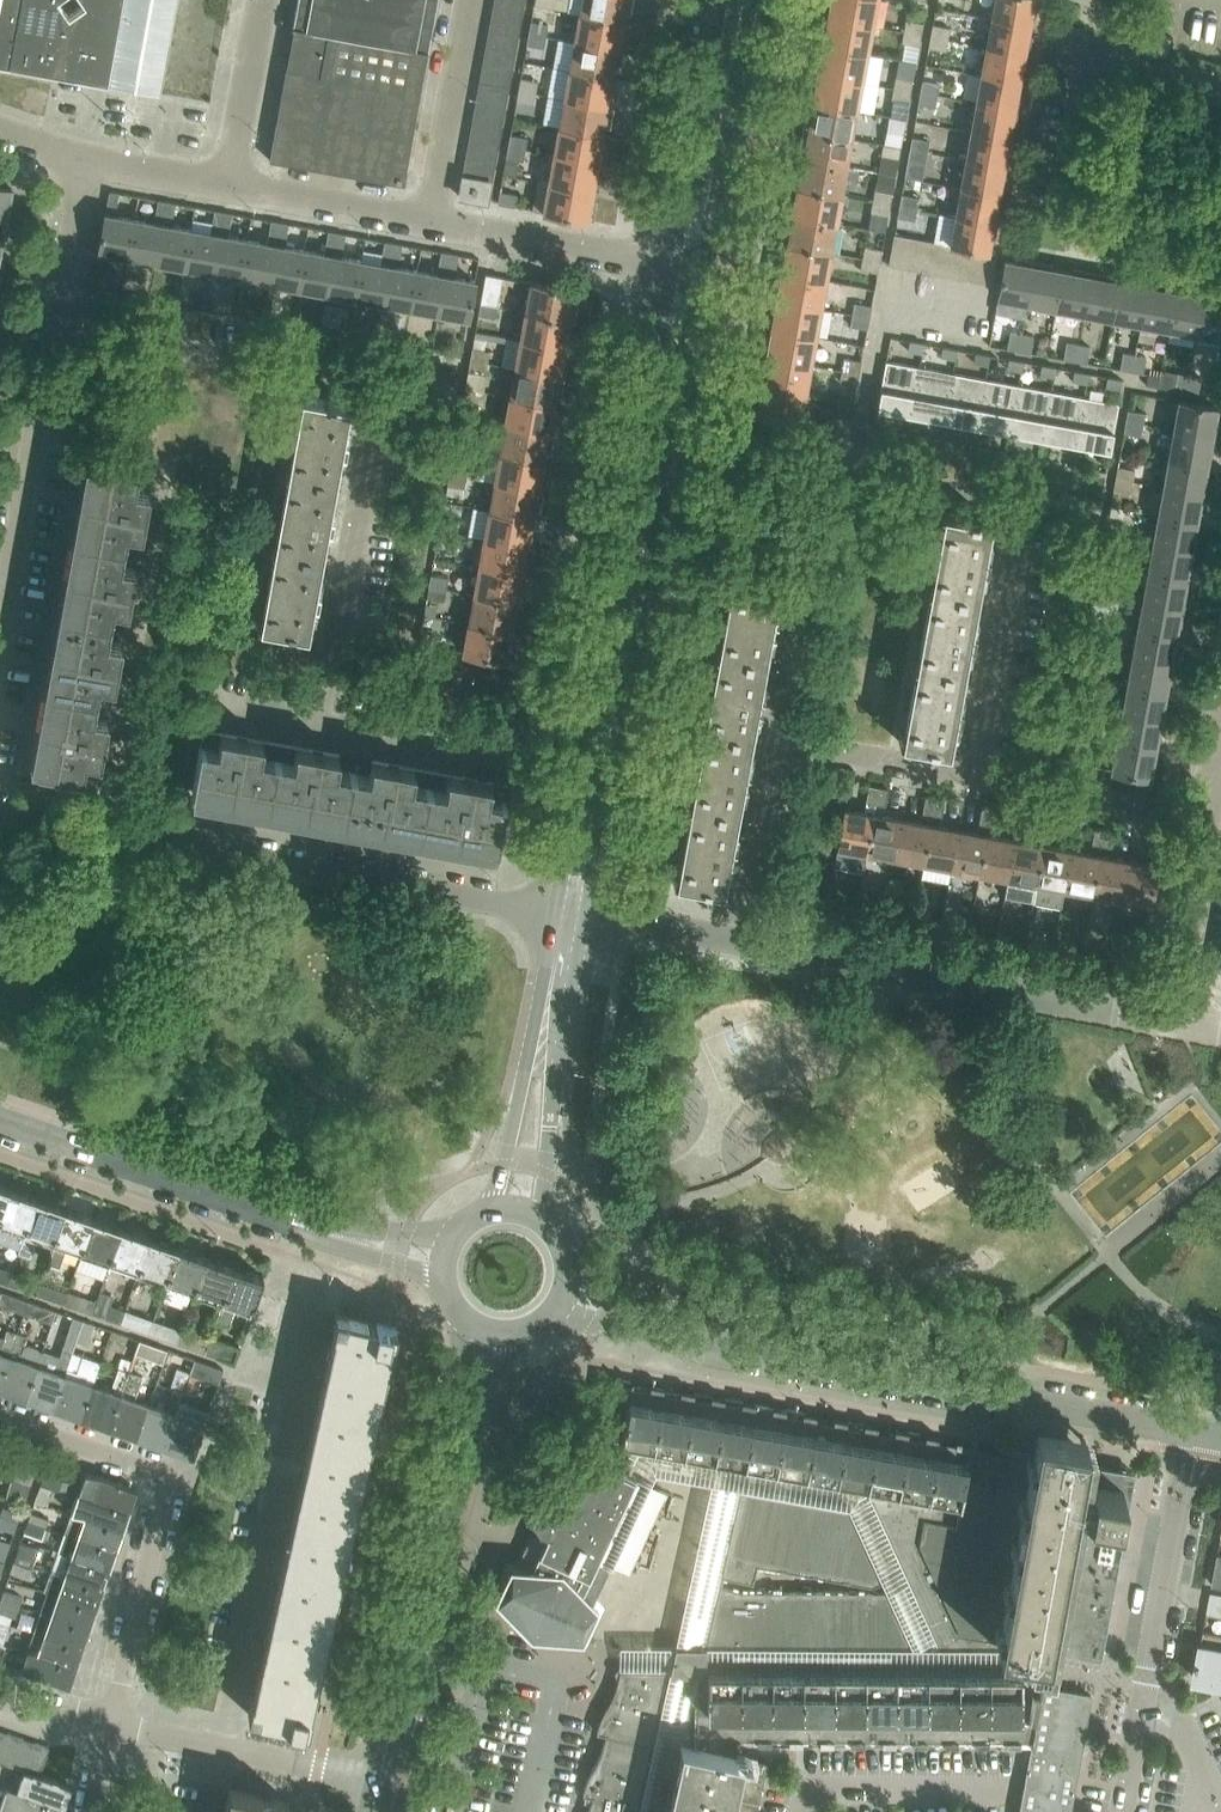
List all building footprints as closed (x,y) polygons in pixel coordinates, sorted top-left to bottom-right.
[(23,0),(0,0),(0,63),(11,65),(23,0)] [(62,0),(23,0),(11,65),(61,74),(74,2),(62,0)] [(120,11),(122,0),(74,0),(74,2),(120,11)] [(158,92),(175,0),(125,0),(110,83),(112,84),(133,87),(138,88),(158,92)] [(291,26),(336,34),(330,75),(286,67),(269,159),(404,183),(437,0),(296,0),(291,26)] [(568,10),(578,12),(619,19),(621,9),(626,10),(627,0),(569,0),(568,10)] [(823,15),(872,24),(876,0),(826,0),(823,15)] [(989,16),(1030,23),(1031,14),(1035,15),(1037,0),(992,0),(989,16)] [(107,83),(120,11),(74,2),(61,74),(107,83)] [(493,2),(490,18),(520,23),(523,7),(493,2)] [(617,30),(619,19),(578,12),(573,40),(619,49),(622,30),(617,30)] [(823,15),(820,34),(824,35),(823,44),(867,52),(872,24),(823,15)] [(1028,34),(1030,23),(989,16),(984,44),(1028,52),(1031,34),(1028,34)] [(490,18),(487,33),(518,39),(520,23),(490,18)] [(919,33),(922,21),(905,18),(903,29),(919,33)] [(531,21),(529,32),(546,35),(548,24),(531,21)] [(948,26),(931,23),(929,34),(946,37),(948,26)] [(917,44),(919,33),(903,29),(900,41),(917,44)] [(544,47),(546,35),(529,32),(527,44),(544,47)] [(487,33),(484,49),(515,55),(518,39),(487,33)] [(944,49),(946,37),(929,34),(927,46),(944,49)] [(558,38),(553,66),(568,69),(609,76),(611,67),(615,68),(619,49),(573,40),(558,38)] [(816,54),(813,72),(861,81),(867,52),(823,44),(821,54),(816,54)] [(1024,71),(1028,52),(984,44),(979,73),(1019,80),(1021,71),(1024,71)] [(484,49),(482,65),(512,70),(515,55),(484,49)] [(482,65),(479,80),(509,86),(512,70),(482,65)] [(607,86),(609,76),(568,69),(563,97),(608,105),(612,87),(607,86)] [(813,72),(809,91),(814,91),(812,101),(856,109),(861,81),(813,72)] [(1017,90),(1019,80),(979,73),(973,101),(1018,109),(1021,91),(1017,90)] [(909,89),(911,78),(895,75),(892,86),(909,89)] [(521,77),(519,89),(536,92),(538,81),(521,77)] [(479,80),(476,96),(506,102),(509,86),(479,80)] [(938,83),(921,80),(919,91),(936,94),(938,83)] [(907,101),(909,89),(892,86),(890,98),(907,101)] [(534,104),(536,92),(519,89),(517,101),(534,104)] [(934,106),(936,94),(919,91),(917,103),(934,106)] [(476,96),(473,112),(503,117),(506,102),(476,96)] [(605,124),(608,105),(563,97),(558,126),(598,133),(600,123),(605,124)] [(806,110),(803,129),(851,137),(856,109),(812,101),(810,111),(806,110)] [(1014,128),(1018,109),(973,101),(968,130),(1009,137),(1010,127),(1014,128)] [(473,112),(470,128),(500,133),(503,117),(473,112)] [(597,143),(598,133),(558,126),(553,154),(598,162),(601,143),(597,143)] [(470,128),(467,143),(498,149),(500,133),(470,128)] [(803,129),(799,147),(804,148),(802,158),(846,166),(851,137),(803,129)] [(1007,146),(1009,137),(968,130),(963,158),(1007,166),(1011,147),(1007,146)] [(899,146),(901,135),(884,132),(882,143),(899,146)] [(511,134),(509,146),(526,149),(528,138),(511,134)] [(928,140),(911,137),(909,148),(925,151),(928,140)] [(467,143),(464,159),(495,165),(498,149),(467,143)] [(897,158),(899,146),(882,143),(880,155),(897,158)] [(524,161),(526,149),(509,146),(507,158),(524,161)] [(923,163),(925,151),(909,148),(903,177),(920,180),(923,163)] [(595,180),(598,162),(553,154),(547,182),(588,190),(590,179),(595,180)] [(796,166),(792,185),(841,194),(846,166),(802,158),(800,167),(796,166)] [(1004,184),(1007,166),(963,158),(958,187),(998,194),(1000,184),(1004,184)] [(462,175),(463,175),(490,180),(492,180),(495,165),(464,159),(462,175)] [(459,196),(486,201),(490,180),(463,175),(459,196)] [(587,199),(588,190),(547,182),(542,211),(584,218),(585,217),(588,218),(591,199),(587,199)] [(10,216),(13,198),(10,198),(12,187),(0,185),(0,215),(10,216)] [(792,185),(789,203),(793,204),(792,215),(836,223),(841,194),(792,185)] [(997,203),(998,194),(958,187),(953,215),(997,223),(1000,203),(997,203)] [(889,203),(891,191),(874,188),(872,200),(889,203)] [(126,256),(134,217),(114,214),(119,192),(109,190),(98,251),(100,252),(99,255),(117,258),(118,255),(126,256)] [(499,203),(516,206),(518,194),(501,191),(499,203)] [(917,197),(900,194),(898,205),(915,208),(917,197)] [(154,265),(166,201),(158,199),(154,221),(134,217),(126,256),(137,258),(136,262),(154,265)] [(887,214),(889,203),(872,200),(870,211),(887,214)] [(183,267),(190,228),(171,224),(175,202),(166,201),(154,265),(173,269),(174,265),(183,267)] [(913,220),(915,208),(898,205),(896,217),(913,220)] [(190,228),(183,267),(193,269),(193,272),(211,275),(223,211),(214,209),(212,222),(192,218),(190,228)] [(240,277),(247,238),(227,234),(231,213),(223,211),(211,275),(230,279),(231,275),(240,277)] [(0,215),(0,244),(1,244),(3,235),(6,236),(10,216),(0,215)] [(785,224),(782,242),(831,251),(836,223),(792,215),(790,225),(785,224)] [(993,241),(997,223),(953,215),(948,244),(952,244),(967,247),(981,250),(988,251),(990,240),(993,241)] [(268,286),(280,221),(271,220),(267,242),(247,238),(240,277),(250,279),(249,282),(268,286)] [(297,287),(304,249),(284,245),(288,223),(280,221),(268,286),(286,289),(287,286),(297,287)] [(325,296),(336,232),(328,230),(324,252),(304,249),(297,287),(307,289),(306,293),(325,296)] [(341,255),(345,233),(336,232),(325,296),(344,299),(344,296),(354,298),(361,259),(341,255)] [(889,264),(902,266),(907,236),(894,234),(889,264)] [(902,266),(916,269),(922,239),(907,236),(902,266)] [(916,269),(931,272),(937,242),(922,239),(916,269)] [(361,259),(354,298),(364,300),(363,303),(382,306),(393,242),(385,240),(382,253),(363,249),(361,259)] [(400,310),(401,306),(411,308),(418,269),(398,266),(402,243),(393,242),(382,306),(400,310)] [(782,242),(778,261),(783,262),(781,271),(826,279),(831,251),(782,242)] [(931,272),(946,275),(952,244),(948,244),(937,242),(931,272)] [(946,275),(961,277),(967,247),(952,244),(946,275)] [(865,246),(863,257),(880,260),(882,249),(865,246)] [(961,277),(976,280),(981,250),(967,247),(961,277)] [(976,280),(991,283),(996,252),(988,251),(981,250),(976,280)] [(418,269),(411,308),(420,310),(419,313),(439,317),(450,252),(441,251),(437,273),(418,269)] [(454,276),(458,254),(450,252),(439,317),(457,320),(457,317),(468,318),(475,280),(454,276)] [(877,272),(879,262),(880,260),(863,257),(861,269),(877,272)] [(1027,302),(1034,260),(1016,257),(1015,261),(1005,259),(998,297),(1027,302)] [(1053,264),(1034,260),(1027,302),(1055,307),(1062,269),(1053,268),(1053,264)] [(1072,271),(1062,269),(1055,307),(1083,313),(1091,271),(1072,267),(1072,271)] [(775,280),(772,299),(821,308),(826,279),(781,271),(780,281),(775,280)] [(1110,274),(1091,271),(1083,313),(1112,318),(1119,280),(1109,278),(1110,274)] [(480,302),(497,305),(503,276),(485,273),(480,302)] [(1128,281),(1119,280),(1112,318),(1140,323),(1148,281),(1129,278),(1128,281)] [(574,289),(529,281),(524,310),(573,319),(577,301),(572,300),(574,289)] [(1166,284),(1148,281),(1140,323),(1168,328),(1175,290),(1165,288),(1166,284)] [(1185,291),(1175,290),(1168,328),(1197,334),(1204,291),(1185,288),(1185,291)] [(1204,291),(1197,334),(1220,338),(1220,294),(1204,291)] [(772,299),(768,317),(773,318),(771,328),(815,336),(821,308),(772,299)] [(480,302),(478,313),(495,316),(497,305),(480,302)] [(854,302),(852,314),(869,317),(871,305),(854,302)] [(570,338),(573,319),(524,310),(519,338),(564,346),(565,337),(570,338)] [(850,325),(867,328),(869,317),(852,314),(850,325)] [(765,337),(761,356),(810,365),(815,336),(771,328),(769,337),(765,337)] [(1018,349),(1021,333),(1010,331),(1007,347),(1018,349)] [(1033,335),(1021,333),(1018,349),(1030,351),(1033,335)] [(564,346),(519,338),(514,367),(563,376),(566,357),(562,356),(564,346)] [(922,353),(923,342),(907,340),(905,350),(922,353)] [(1075,360),(1078,343),(1067,341),(1063,358),(1075,360)] [(1089,345),(1078,343),(1075,360),(1086,362),(1089,345)] [(955,359),(957,349),(941,346),(939,356),(955,359)] [(489,350),(472,347),(470,359),(487,362),(489,350)] [(1131,371),(1135,354),(1123,351),(1120,368),(1131,371)] [(988,365),(990,355),(974,352),(972,362),(988,365)] [(1146,356),(1135,354),(1131,371),(1143,373),(1146,356)] [(761,356),(758,374),(762,374),(761,385),(805,393),(810,365),(761,356)] [(859,373),(861,361),(844,358),(842,370),(859,373)] [(1021,371),(1023,361),(1007,358),(1005,368),(1021,371)] [(485,373),(487,362),(470,359),(468,370),(485,373)] [(877,408),(910,414),(919,366),(886,360),(877,408)] [(1055,378),(1057,367),(1040,364),(1038,375),(1055,378)] [(910,414),(944,420),(952,372),(919,366),(910,414)] [(560,394),(563,376),(514,367),(509,395),(554,403),(555,394),(560,394)] [(859,373),(842,370),(840,381),(857,384),(859,373)] [(1088,384),(1090,373),(1074,370),(1072,381),(1088,384)] [(944,420),(977,426),(986,378),(952,372),(944,420)] [(1177,373),(1174,390),(1186,392),(1189,375),(1177,373)] [(1200,377),(1189,375),(1186,392),(1197,394),(1200,377)] [(1122,379),(1106,376),(1104,387),(1120,389),(1122,379)] [(977,426),(1010,432),(1019,384),(986,378),(977,426)] [(1010,432),(1044,438),(1052,390),(1019,384),(1010,432)] [(755,394),(752,411),(755,412),(755,413),(780,418),(793,420),(800,421),(805,393),(761,385),(759,394),(754,393),(754,394),(755,394)] [(1044,438),(1077,444),(1086,396),(1052,390),(1044,438)] [(343,435),(348,404),(349,403),(298,394),(298,395),(303,396),(290,471),(335,479),(340,449),(344,449),(344,448),(340,447),(342,436),(346,437),(347,436),(343,435)] [(554,403),(509,395),(504,424),(553,432),(556,414),(552,413),(554,403)] [(1109,450),(1118,402),(1086,396),(1077,444),(1108,450),(1109,450)] [(1178,400),(1173,428),(1215,436),(1218,418),(1214,417),(1216,408),(1216,407),(1178,400)] [(479,406),(462,404),(460,416),(477,419),(479,406)] [(1125,420),(1142,423),(1144,412),(1127,409),(1125,420)] [(475,430),(477,419),(460,416),(458,427),(475,430)] [(832,427),(849,430),(851,419),(834,416),(832,427)] [(1125,420),(1123,432),(1140,435),(1142,423),(1125,420)] [(549,451),(553,432),(504,424),(499,452),(543,460),(545,450),(549,451)] [(1173,428),(1168,456),(1206,463),(1208,454),(1212,455),(1215,436),(1173,428)] [(481,449),(476,477),(493,480),(542,489),(546,471),(542,470),(543,460),(499,452),(483,449),(481,449)] [(1168,456),(1163,485),(1205,492),(1208,474),(1204,474),(1206,463),(1168,456)] [(138,547),(152,471),(138,468),(92,460),(92,461),(85,460),(71,535),(138,547)] [(468,464),(451,461),(449,472),(466,475),(468,464)] [(1117,466),(1115,477),(1132,480),(1134,469),(1117,466)] [(329,511),(335,479),(290,471),(276,548),(321,556),(327,524),(330,525),(331,524),(326,523),(329,512),(333,513),(333,511),(329,511)] [(464,487),(466,475),(449,472),(447,484),(464,487)] [(1115,477),(1113,489),(1130,492),(1132,480),(1115,477)] [(539,508),(542,489),(493,480),(488,509),(533,517),(535,507),(539,508)] [(1163,485),(1157,513),(1195,520),(1197,511),(1201,511),(1205,492),(1163,485)] [(533,517),(488,509),(483,537),(532,546),(535,527),(531,527),(533,517)] [(988,552),(984,552),(990,519),(940,510),(940,512),(945,513),(931,588),(976,596),(982,565),(985,566),(986,565),(982,564),(984,553),(988,553),(988,552)] [(1157,513),(1152,542),(1194,549),(1198,531),(1194,530),(1195,520),(1157,513)] [(458,520),(441,517),(439,529),(456,532),(458,520)] [(1105,534),(1122,537),(1124,525),(1107,522),(1105,534)] [(454,544),(456,532),(439,529),(437,540),(454,544)] [(1105,534),(1103,545),(1120,548),(1122,537),(1105,534)] [(127,608),(138,547),(71,535),(57,611),(109,621),(112,605),(127,608)] [(529,565),(532,546),(483,537),(478,566),(523,574),(525,564),(529,565)] [(1152,542),(1147,570),(1185,577),(1187,567),(1191,568),(1194,549),(1152,542)] [(321,556),(276,548),(262,623),(257,622),(257,623),(307,633),(313,600),(317,601),(317,600),(313,599),(315,588),(319,588),(319,587),(315,587),(321,556)] [(523,574),(478,566),(473,594),(522,603),(525,584),(521,583),(523,574)] [(1147,570),(1142,599),(1184,606),(1187,588),(1183,587),(1185,577),(1147,570)] [(448,577),(431,574),(429,586),(446,589),(448,577)] [(720,653),(770,662),(784,586),(728,576),(728,577),(733,578),(720,653)] [(1095,590),(1112,594),(1114,582),(1097,579),(1095,590)] [(444,600),(446,589),(429,586),(427,597),(444,600)] [(970,628),(976,596),(931,588),(918,664),(962,672),(968,641),(972,642),(972,641),(968,640),(970,629),(974,629),(974,628),(970,628)] [(1095,590),(1093,602),(1110,605),(1112,594),(1095,590)] [(518,621),(522,603),(473,594),(468,622),(513,631),(515,621),(518,621)] [(1142,599),(1137,627),(1175,634),(1176,625),(1181,625),(1184,606),(1142,599)] [(110,700),(122,640),(106,637),(109,621),(57,611),(43,688),(110,700)] [(513,631),(468,622),(462,651),(491,656),(495,657),(508,659),(508,657),(512,658),(515,640),(511,640),(513,631)] [(1137,627),(1131,655),(1174,663),(1177,645),(1173,644),(1175,634),(1137,627)] [(437,634),(420,631),(418,643),(435,646),(437,634)] [(1084,647),(1101,650),(1103,639),(1086,636),(1084,647)] [(1101,650),(1084,647),(1082,659),(1099,662),(1101,650)] [(706,730),(756,739),(770,662),(720,653),(706,730)] [(1131,655),(1126,684),(1164,691),(1166,681),(1170,682),(1174,663),(1131,655)] [(957,703),(962,672),(918,664),(904,740),(898,739),(898,740),(948,749),(954,717),(958,718),(958,716),(954,716),(956,704),(960,705),(960,704),(957,703)] [(1126,684),(1121,712),(1163,720),(1167,701),(1163,700),(1164,691),(1126,684)] [(82,774),(94,776),(96,776),(110,700),(43,688),(29,763),(37,765),(36,766),(82,774)] [(1074,704),(1091,707),(1093,695),(1076,692),(1074,704)] [(1074,704),(1072,715),(1086,717),(1089,718),(1091,707),(1074,704)] [(1121,712),(1116,741),(1154,748),(1156,737),(1160,738),(1163,720),(1121,712)] [(1072,715),(1069,732),(1078,734),(1083,735),(1086,717),(1072,715)] [(279,742),(203,728),(192,789),(193,789),(191,796),(267,810),(279,742)] [(692,806),(742,815),(756,739),(706,730),(692,806)] [(1069,732),(1066,749),(1075,751),(1078,734),(1069,732)] [(1099,738),(1094,766),(1150,776),(1150,775),(1153,775),(1156,759),(1157,757),(1152,757),(1154,748),(1116,741),(1099,738)] [(279,742),(267,810),(343,824),(344,816),(353,772),(336,769),(339,753),(279,742)] [(1075,751),(1066,749),(1064,761),(1081,764),(1083,752),(1075,751)] [(353,772),(344,816),(343,824),(419,838),(432,770),(372,759),(369,775),(353,772)] [(508,784),(432,770),(419,838),(495,851),(496,844),(497,844),(508,784)] [(865,801),(875,803),(878,786),(868,784),(865,801)] [(885,805),(888,788),(878,786),(875,803),(885,805)] [(922,811),(931,813),(934,796),(925,795),(922,811)] [(941,815),(944,798),(934,796),(931,813),(941,815)] [(844,807),(834,865),(863,870),(866,852),(873,812),(875,803),(865,801),(864,811),(844,807)] [(978,822),(988,824),(991,807),(981,805),(978,822)] [(673,881),(729,892),(742,815),(692,806),(678,881),(673,880),(673,881)] [(998,826),(1001,809),(991,807),(988,824),(998,826)] [(873,812),(866,852),(894,857),(901,818),(873,812)] [(1035,832),(1044,834),(1047,817),(1038,815),(1035,832)] [(1057,819),(1047,817),(1044,834),(1054,836),(1057,819)] [(901,818),(894,857),(923,862),(930,823),(901,818)] [(930,823),(923,862),(951,867),(958,828),(930,823)] [(1091,843),(1102,845),(1105,827),(1094,825),(1091,843)] [(1114,829),(1105,827),(1102,845),(1111,846),(1114,829)] [(958,828),(951,867),(979,872),(986,833),(958,828)] [(1007,877),(1015,838),(986,833),(979,872),(1007,877)] [(1147,853),(1158,855),(1161,838),(1151,836),(1147,853)] [(1033,901),(1043,843),(1015,838),(1007,877),(1004,895),(1033,901)] [(1072,848),(1043,843),(1033,901),(1061,906),(1064,888),(1072,848)] [(1072,848),(1064,888),(1093,893),(1100,854),(1072,848)] [(1100,854),(1093,893),(1121,898),(1128,859),(1100,854)] [(1157,864),(1128,859),(1121,898),(1149,904),(1149,903),(1157,864)] [(825,910),(823,926),(832,928),(834,928),(837,912),(825,910)] [(922,932),(920,944),(936,947),(938,935),(922,932)] [(22,1234),(35,1196),(7,1186),(0,1207),(0,1226),(22,1234)] [(35,1239),(50,1244),(63,1206),(35,1196),(22,1234),(15,1254),(29,1259),(35,1239)] [(63,1248),(78,1254),(91,1216),(63,1206),(50,1244),(43,1264),(57,1268),(63,1248)] [(78,1254),(74,1268),(102,1278),(107,1264),(120,1225),(91,1216),(78,1254)] [(107,1264),(135,1273),(148,1235),(120,1225),(107,1264)] [(135,1273),(162,1283),(175,1245),(148,1235),(135,1273)] [(162,1283),(191,1293),(204,1255),(175,1245),(162,1283)] [(191,1293),(219,1303),(233,1265),(204,1255),(191,1293)] [(263,1275),(233,1265),(219,1303),(214,1319),(228,1324),(234,1308),(250,1314),(263,1275)] [(0,1268),(0,1281),(6,1283),(10,1272),(0,1268)] [(21,1276),(17,1287),(33,1293),(37,1281),(21,1276)] [(47,1284),(43,1296),(62,1303),(66,1291),(47,1284)] [(27,1300),(0,1290),(0,1307),(22,1314),(27,1300)] [(97,1292),(94,1301),(90,1313),(118,1322),(123,1310),(110,1306),(113,1297),(97,1292)] [(78,1295),(74,1307),(90,1313),(94,1301),(78,1295)] [(54,1309),(27,1300),(22,1314),(49,1324),(54,1309)] [(336,1313),(308,1439),(248,1713),(307,1726),(311,1709),(310,1709),(391,1343),(392,1343),(396,1326),(336,1313)] [(129,1326),(146,1332),(150,1320),(133,1314),(129,1326)] [(71,1351),(74,1342),(82,1319),(72,1316),(61,1347),(58,1356),(40,1350),(36,1363),(25,1395),(53,1405),(71,1351)] [(88,1346),(96,1324),(82,1319),(74,1342),(88,1346)] [(161,1323),(156,1335),(175,1341),(179,1329),(161,1323)] [(16,1332),(6,1329),(3,1337),(0,1336),(0,1377),(16,1332)] [(25,1395),(36,1363),(40,1350),(23,1344),(26,1336),(16,1332),(0,1377),(0,1387),(25,1395)] [(190,1333),(186,1345),(203,1351),(207,1339),(190,1333)] [(208,1339),(207,1339),(203,1351),(234,1361),(239,1346),(209,1335),(208,1339)] [(138,1338),(133,1353),(136,1355),(161,1363),(166,1348),(138,1338)] [(80,1415),(92,1382),(99,1360),(71,1351),(53,1405),(80,1415)] [(189,1372),(218,1382),(223,1368),(194,1358),(189,1372)] [(80,1415),(108,1424),(127,1370),(117,1367),(112,1383),(114,1384),(113,1389),(92,1382),(80,1415)] [(108,1424),(136,1434),(147,1402),(136,1398),(144,1376),(137,1374),(127,1370),(108,1424)] [(620,1439),(683,1451),(694,1391),(681,1389),(680,1393),(663,1390),(663,1386),(650,1383),(649,1388),(632,1385),(633,1380),(619,1377),(609,1432),(621,1434),(620,1439)] [(136,1434),(163,1444),(183,1390),(183,1389),(172,1386),(166,1402),(170,1403),(168,1409),(147,1402),(136,1434)] [(183,1390),(163,1444),(193,1454),(209,1410),(190,1403),(189,1403),(192,1393),(183,1389),(183,1390)] [(694,1391),(683,1451),(713,1456),(717,1439),(724,1397),(694,1391)] [(713,1456),(744,1462),(755,1402),(724,1397),(713,1456)] [(744,1462),(775,1467),(780,1439),(785,1408),(755,1402),(744,1462)] [(785,1408),(780,1439),(775,1467),(805,1473),(816,1418),(816,1413),(785,1408)] [(843,1439),(846,1423),(847,1419),(834,1416),(833,1421),(816,1418),(805,1473),(835,1478),(843,1439)] [(846,1423),(843,1439),(835,1478),(866,1484),(866,1485),(877,1429),(878,1424),(864,1422),(863,1426),(846,1423)] [(866,1485),(884,1525),(893,1527),(897,1489),(908,1430),(895,1427),(894,1432),(877,1429),(866,1485)] [(1034,1439),(1032,1452),(1001,1447),(970,1441),(959,1500),(928,1495),(919,1541),(937,1580),(945,1598),(933,1631),(956,1633),(975,1639),(995,1649),(1021,1650),(1022,1642),(1023,1637),(1100,1656),(1133,1471),(1081,1461),(1083,1448),(1086,1437),(1036,1428),(1034,1439)] [(928,1495),(938,1440),(939,1436),(908,1430),(897,1489),(893,1527),(884,1525),(903,1566),(915,1561),(919,1541),(928,1495)] [(959,1500),(970,1441),(956,1439),(955,1443),(938,1440),(928,1495),(959,1500)] [(512,1568),(498,1597),(532,1632),(547,1633),(547,1630),(560,1631),(562,1634),(563,1636),(565,1639),(567,1641),(577,1642),(594,1606),(592,1604),(608,1570),(599,1558),(636,1477),(627,1473),(633,1461),(598,1445),(595,1443),(589,1455),(584,1452),(583,1454),(570,1448),(546,1500),(551,1502),(550,1504),(538,1505),(537,1503),(536,1504),(530,1517),(530,1518),(532,1518),(539,1528),(538,1530),(533,1527),(514,1568),(512,1568)] [(15,1466),(12,1475),(31,1482),(34,1472),(15,1466)] [(86,1472),(79,1491),(92,1494),(128,1507),(135,1487),(123,1483),(124,1482),(117,1479),(117,1481),(99,1474),(99,1475),(86,1472)] [(62,1479),(44,1473),(41,1482),(53,1486),(59,1488),(62,1479)] [(24,1502),(31,1482),(12,1475),(5,1496),(24,1502)] [(47,1504),(53,1486),(41,1482),(34,1501),(47,1504)] [(741,1485),(725,1554),(757,1562),(757,1563),(759,1564),(773,1491),(741,1485)] [(78,1491),(71,1511),(84,1514),(121,1527),(128,1507),(92,1494),(79,1491),(78,1491)] [(759,1564),(796,1570),(809,1497),(773,1491),(759,1564)] [(827,1573),(840,1503),(809,1497),(796,1570),(827,1576),(827,1573)] [(884,1579),(850,1505),(840,1503),(827,1573),(827,1576),(872,1584),(884,1579)] [(0,1512),(0,1515),(17,1521),(21,1511),(3,1505),(0,1512)] [(31,1511),(27,1521),(40,1525),(46,1526),(49,1517),(31,1511)] [(121,1527),(84,1514),(71,1511),(65,1530),(78,1534),(115,1546),(121,1527)] [(17,1521),(0,1515),(0,1527),(14,1532),(17,1521)] [(40,1525),(27,1521),(23,1532),(42,1538),(46,1526),(40,1525)] [(65,1530),(58,1549),(108,1566),(115,1546),(78,1534),(65,1530)] [(20,1541),(14,1560),(29,1565),(32,1565),(39,1545),(20,1541)] [(915,1561),(903,1566),(914,1590),(933,1631),(945,1598),(937,1580),(919,1541),(915,1561)] [(58,1549),(52,1569),(101,1585),(108,1566),(58,1549)] [(1220,1585),(1220,1553),(1218,1552),(1212,1584),(1220,1585)] [(752,1582),(757,1563),(757,1562),(725,1554),(721,1575),(752,1582)] [(29,1565),(14,1560),(10,1570),(28,1577),(32,1565),(29,1565)] [(52,1569),(45,1588),(48,1589),(58,1592),(94,1605),(101,1585),(52,1569)] [(719,1584),(705,1647),(735,1648),(735,1588),(719,1584)] [(4,1588),(1,1598),(14,1603),(19,1604),(22,1594),(4,1588)] [(735,1588),(735,1648),(759,1648),(759,1590),(741,1590),(735,1588)] [(48,1589),(41,1609),(51,1612),(87,1624),(94,1605),(58,1592),(48,1589)] [(759,1590),(759,1648),(785,1648),(785,1590),(759,1590)] [(785,1590),(785,1648),(837,1648),(838,1590),(785,1590)] [(838,1590),(837,1648),(864,1648),(864,1590),(838,1590)] [(864,1590),(864,1648),(874,1648),(886,1642),(891,1640),(909,1634),(889,1590),(888,1591),(886,1591),(864,1590)] [(1207,1611),(1220,1614),(1220,1593),(1211,1591),(1207,1611)] [(1,1598),(0,1600),(0,1610),(15,1615),(19,1604),(14,1603),(1,1598)] [(41,1609),(35,1628),(45,1632),(80,1645),(87,1624),(51,1612),(41,1609)] [(3,1643),(9,1623),(0,1620),(0,1642),(3,1643)] [(35,1628),(27,1648),(38,1651),(74,1664),(80,1645),(45,1632),(35,1628)] [(1220,1682),(1220,1633),(1204,1630),(1195,1677),(1220,1682)] [(38,1651),(27,1648),(21,1668),(31,1670),(67,1683),(74,1664),(38,1651)] [(596,1729),(655,1742),(664,1701),(671,1670),(619,1669),(616,1684),(614,1690),(612,1695),(602,1712),(600,1718),(598,1724),(596,1729)] [(740,1742),(740,1671),(707,1671),(707,1689),(694,1688),(693,1744),(739,1754),(740,1742)] [(771,1671),(740,1671),(740,1742),(771,1742),(771,1671)] [(803,1671),(771,1671),(771,1742),(802,1743),(803,1671)] [(835,1671),(803,1671),(802,1743),(833,1743),(835,1671)] [(833,1743),(864,1743),(865,1672),(835,1671),(833,1743)] [(864,1743),(895,1743),(896,1672),(865,1672),(864,1743)] [(927,1672),(896,1672),(895,1743),(926,1743),(927,1672)] [(957,1739),(958,1739),(958,1672),(927,1672),(926,1743),(957,1743),(957,1739)] [(989,1673),(958,1672),(958,1739),(975,1740),(975,1744),(988,1744),(988,1740),(989,1673)] [(199,1673),(193,1700),(213,1705),(219,1677),(199,1673)] [(1026,1744),(1032,1744),(1039,1698),(1029,1697),(1021,1695),(1021,1673),(989,1673),(988,1740),(1006,1740),(1006,1744),(1026,1744)] [(174,1678),(170,1695),(183,1698),(187,1681),(174,1678)] [(1039,1698),(1032,1744),(1019,1811),(1069,1811),(1090,1694),(1041,1685),(1039,1698)] [(9,1732),(0,1729),(0,1758),(9,1732)] [(592,1793),(642,1804),(650,1765),(655,1742),(596,1729),(596,1731),(605,1733),(604,1740),(599,1754),(594,1765),(587,1778),(583,1791),(583,1793),(592,1795),(592,1793)] [(0,1758),(0,1761),(12,1765),(22,1737),(9,1732),(0,1758)] [(22,1737),(12,1765),(26,1769),(35,1741),(22,1737)] [(41,1769),(49,1746),(35,1741),(26,1769),(34,1772),(40,1774),(41,1769)] [(739,1754),(693,1744),(685,1742),(669,1811),(755,1811),(767,1760),(739,1754)] [(51,1778),(40,1774),(34,1772),(26,1769),(18,1790),(62,1805),(70,1784),(58,1780),(58,1778),(52,1776),(51,1778)] [(62,1805),(18,1790),(18,1791),(8,1787),(1,1806),(11,1809),(18,1811),(60,1811),(62,1805)] [(289,1801),(229,1788),(225,1804),(226,1805),(225,1811),(286,1811),(289,1801)] [(642,1804),(592,1793),(592,1795),(590,1802),(588,1810),(588,1811),(640,1811),(642,1804)]
